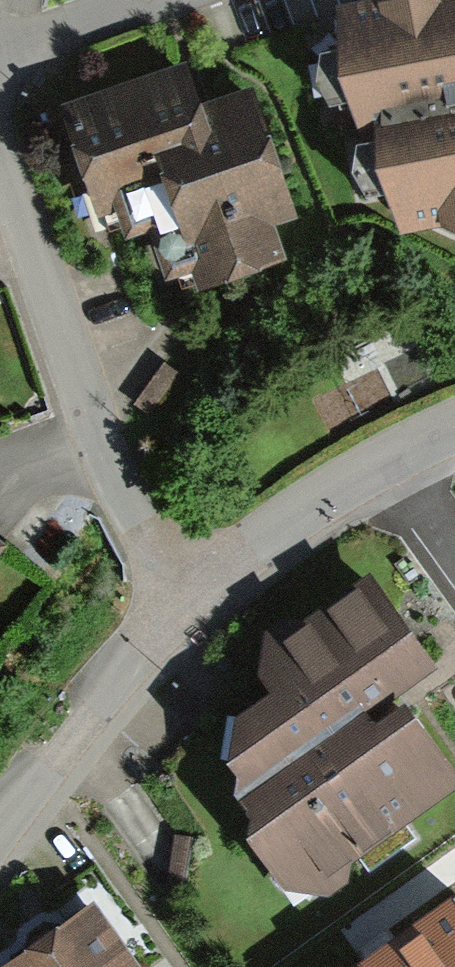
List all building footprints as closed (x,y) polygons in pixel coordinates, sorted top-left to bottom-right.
[(365,142),(375,140),(399,245),(439,236),(454,247),(454,0),(446,0),(340,21),(365,142)] [(186,69),(54,114),(94,230),(111,224),(121,254),(143,246),(160,294),(194,282),(200,297),(284,268),(273,235),(299,226),(251,89),(200,107),(186,69)] [(454,797),(454,779),(404,707),(441,681),(363,570),(261,642),(255,678),(274,704),(232,732),(241,810),(247,860),(279,900),(331,905),(347,892),(351,875),(454,797)] [(0,954),(0,966),(109,966),(130,953),(136,948),(95,889),(0,954)] [(358,966),(454,966),(454,904),(452,900),(380,952),(358,966)] [(130,953),(109,966),(140,966),(130,953)]
